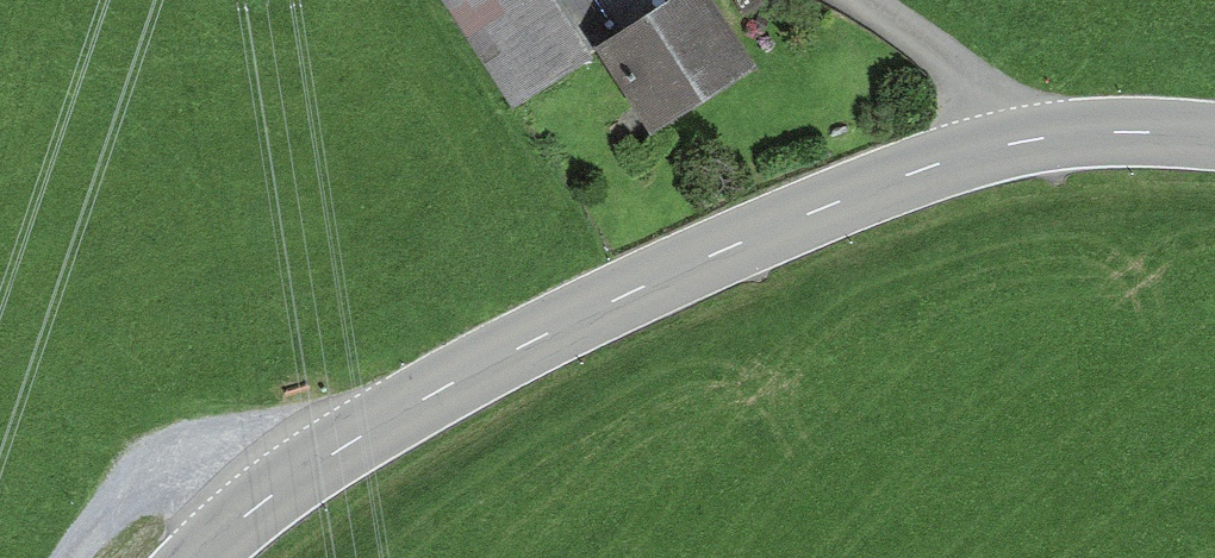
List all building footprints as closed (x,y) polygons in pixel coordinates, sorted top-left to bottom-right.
[(530,101),(595,61),(643,139),(746,76),(698,0),(468,0),(530,101)]
